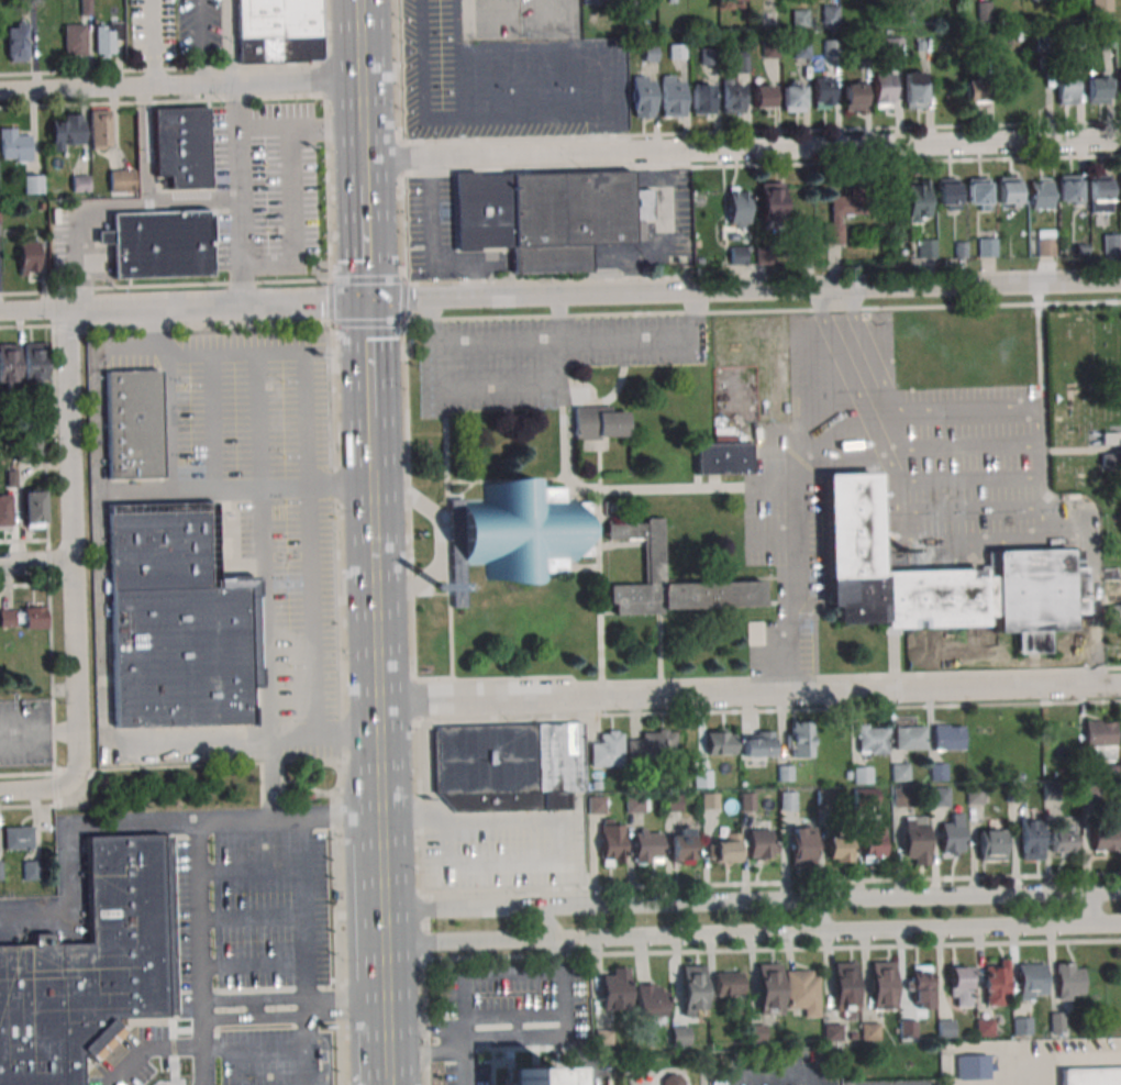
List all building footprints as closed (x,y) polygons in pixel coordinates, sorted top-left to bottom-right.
[(80,15),(79,0),(90,0),(91,14),(80,15)] [(237,64),(236,0),(319,0),(321,62),(237,64)] [(1092,11),(1111,11),(1111,0),(1092,0),(1092,11)] [(990,2),(989,24),(977,24),(977,1),(990,2)] [(822,26),(839,26),(839,3),(822,3),(822,26)] [(778,26),(778,9),(758,9),(758,26),(778,26)] [(791,9),(791,26),(808,26),(808,9),(791,9)] [(121,21),(121,38),(113,40),(114,52),(96,53),(95,25),(108,25),(108,22),(121,21)] [(26,22),(27,56),(25,56),(25,60),(10,62),(9,56),(8,56),(7,27),(15,27),(15,22),(26,22)] [(86,24),(86,55),(64,55),(64,24),(86,24)] [(1051,51),(1051,32),(1036,32),(1036,51),(1051,51)] [(1113,47),(1112,32),(1100,32),(1101,48),(1113,47)] [(990,34),(991,49),(975,49),(975,34),(990,34)] [(1065,34),(1065,51),(1083,51),(1083,34),(1065,34)] [(900,55),(899,37),(885,37),(886,55),(900,55)] [(763,56),(778,56),(778,38),(763,38),(763,56)] [(809,57),(809,40),(792,40),(792,57),(809,57)] [(839,40),(840,55),(823,55),(823,41),(839,40)] [(668,45),(668,60),(685,59),(685,44),(668,45)] [(657,62),(656,45),(642,45),(642,62),(657,62)] [(700,48),(700,65),(718,65),(718,48),(700,48)] [(747,56),(747,71),(734,71),(734,56),(747,56)] [(903,107),(924,107),(924,71),(903,71),(903,107)] [(894,107),(894,73),(873,73),(873,107),(894,107)] [(1057,73),(1057,103),(1076,103),(1076,73),(1057,73)] [(1107,74),(1086,74),(1086,103),(1107,103),(1107,74)] [(632,75),(632,117),(653,117),(653,75),(632,75)] [(684,75),(661,75),(661,117),(684,117),(684,75)] [(833,108),(833,76),(813,76),(813,108),(833,108)] [(742,112),(742,78),(722,78),(722,112),(742,112)] [(965,107),(986,107),(986,80),(965,80),(965,107)] [(843,110),(864,110),(864,81),(843,81),(843,110)] [(712,113),(712,82),(690,82),(690,113),(712,113)] [(773,84),(753,84),(753,108),(773,108),(773,84)] [(781,84),(781,110),(803,110),(803,84),(781,84)] [(211,187),(208,103),(151,106),(153,175),(168,174),(169,189),(211,187)] [(111,145),(108,145),(108,150),(90,150),(89,110),(90,110),(90,107),(110,106),(111,145)] [(82,119),(82,144),(62,144),(62,151),(51,151),(51,122),(65,122),(64,114),(80,113),(80,119),(82,119)] [(1,137),(0,138),(0,128),(15,128),(15,134),(31,133),(32,163),(14,163),(14,157),(1,157),(1,137)] [(134,168),(109,168),(109,191),(134,191),(134,168)] [(633,169),(635,241),(591,242),(592,273),(512,275),(511,247),(457,248),(455,174),(633,169)] [(1088,212),(1110,212),(1110,174),(1088,174),(1088,212)] [(43,175),(23,175),(23,192),(43,192),(43,175)] [(89,175),(71,175),(71,191),(89,191),(89,175)] [(1079,203),(1079,175),(1057,175),(1057,203),(1079,203)] [(1019,176),(997,176),(997,206),(1019,207),(1019,176)] [(988,209),(988,177),(966,177),(966,209),(988,209)] [(957,178),(936,178),(936,206),(957,206),(957,178)] [(1030,178),(1030,209),(1052,209),(1052,178),(1030,178)] [(928,223),(928,179),(907,179),(907,223),(928,223)] [(783,182),(759,182),(759,220),(783,220),(783,182)] [(850,187),(850,196),(829,196),(830,223),(822,223),(823,244),(843,244),(842,223),(840,223),(840,215),(866,214),(866,186),(850,187)] [(728,189),(728,226),(747,226),(747,189),(728,189)] [(209,213),(211,276),(111,279),(110,244),(96,244),(96,231),(110,230),(109,212),(206,209),(209,213)] [(1036,255),(1054,255),(1054,230),(1036,230),(1036,255)] [(1118,234),(1103,234),(1103,253),(1118,253),(1118,234)] [(978,236),(978,257),(997,257),(997,236),(978,236)] [(935,257),(935,239),(918,239),(918,257),(935,257)] [(37,241),(38,270),(25,272),(25,275),(19,276),(18,242),(37,241)] [(966,242),(966,258),(956,258),(956,243),(966,242)] [(1086,245),(1086,254),(1075,254),(1074,245),(1086,245)] [(744,247),(744,264),(730,264),(729,248),(744,247)] [(770,247),(772,263),(755,263),(755,247),(770,247)] [(5,380),(0,380),(0,343),(19,342),(20,388),(5,388),(5,380)] [(45,343),(46,379),(23,380),(22,343),(45,343)] [(104,372),(108,477),(160,476),(157,369),(104,372)] [(574,407),(612,406),(612,410),(626,410),(628,435),(600,436),(600,439),(578,440),(578,438),(575,438),(574,407)] [(1102,444),(1102,433),(1120,432),(1120,444),(1102,444)] [(40,440),(41,456),(18,457),(16,441),(40,440)] [(695,444),(752,442),(753,474),(696,476),(695,444)] [(1103,453),(1120,452),(1120,464),(1103,464),(1103,453)] [(16,470),(16,487),(7,487),(7,470),(16,470)] [(822,473),(876,473),(878,572),(983,568),(984,575),(991,574),(990,550),(1080,550),(1086,612),(1073,613),(1072,630),(1050,632),(1051,653),(1018,653),(1018,632),(997,632),(996,618),(985,618),(984,627),(884,628),(884,623),(835,623),(834,606),(828,607),(822,473)] [(481,484),(491,484),(500,480),(507,478),(514,478),(521,478),(529,480),(535,481),(545,483),(544,487),(566,488),(566,498),(578,499),(577,503),(590,502),(592,556),(578,555),(578,561),(568,563),(568,569),(544,571),(542,577),(533,582),(525,582),(519,582),(512,582),(506,579),(500,577),(487,577),(486,564),(464,563),(462,557),(460,550),(456,541),(455,533),(457,521),(459,513),(463,503),(464,499),(482,499),(481,484)] [(42,491),(44,522),(42,522),(42,527),(25,527),(24,491),(42,491)] [(11,530),(0,530),(0,494),(11,494),(12,525),(10,525),(11,530)] [(108,513),(207,510),(208,589),(244,587),(247,723),(115,727),(108,513)] [(604,524),(644,523),(644,518),(664,518),(665,583),(762,580),(763,607),(663,609),(663,612),(614,613),(613,604),(607,604),(607,587),(645,586),(644,538),(606,539),(604,524)] [(1120,605),(1109,605),(1109,624),(1120,624),(1120,605)] [(45,607),(45,628),(23,629),(23,607),(45,607)] [(14,628),(14,608),(0,608),(0,628),(14,628)] [(761,621),(747,621),(747,642),(761,642),(761,621)] [(810,720),(789,720),(789,756),(810,756),(810,720)] [(1085,755),(1114,755),(1114,720),(1085,720),(1085,755)] [(570,723),(573,809),(453,810),(434,795),(433,726),(570,723)] [(888,723),(855,723),(855,753),(888,753),(888,723)] [(932,750),(964,750),(964,724),(932,724),(932,750)] [(894,750),(924,750),(924,726),(894,726),(894,750)] [(590,742),(590,766),(622,766),(622,730),(599,730),(599,742),(590,742)] [(675,760),(675,731),(641,731),(641,739),(625,739),(625,760),(675,760)] [(734,754),(734,731),(706,731),(706,754),(734,754)] [(773,731),(741,731),(741,755),(773,755),(773,731)] [(891,780),(909,780),(909,762),(891,762),(891,780)] [(946,780),(946,763),(930,763),(930,780),(946,780)] [(791,765),(791,780),(777,780),(777,765),(791,765)] [(852,766),(852,783),(870,783),(870,766),(852,766)] [(711,768),(693,768),(693,787),(711,787),(711,768)] [(1097,801),(1097,783),(1080,784),(1081,801),(1097,801)] [(1056,800),(1056,784),(1043,784),(1043,800),(1056,800)] [(912,786),(891,787),(892,806),(912,806),(912,786)] [(853,787),(853,806),(877,806),(877,787),(853,787)] [(930,806),(947,806),(947,787),(930,787),(930,806)] [(966,804),(966,787),(981,787),(981,804),(966,804)] [(831,789),(832,804),(817,805),(815,789),(831,789)] [(796,790),(779,790),(779,810),(796,810),(796,790)] [(718,791),(701,791),(701,809),(718,809),(718,791)] [(740,810),(755,810),(755,791),(740,791),(740,810)] [(644,811),(644,794),(624,794),(624,811),(644,811)] [(587,812),(606,812),(606,795),(587,795),(587,812)] [(664,810),(664,796),(681,796),(680,811),(664,810)] [(940,822),(940,852),(963,852),(963,806),(951,806),(951,822),(940,822)] [(928,864),(928,816),(903,816),(903,864),(928,864)] [(1041,859),(1041,817),(1019,817),(1019,859),(1041,859)] [(599,864),(623,864),(623,819),(599,819),(599,864)] [(862,860),(881,860),(881,821),(862,821),(862,860)] [(3,827),(4,849),(33,849),(33,826),(3,827)] [(1075,852),(1075,826),(1051,826),(1051,852),(1075,852)] [(789,866),(814,866),(814,827),(789,827),(789,866)] [(1117,851),(1117,827),(1090,827),(1090,851),(1117,851)] [(692,828),(668,828),(668,863),(692,863),(692,828)] [(632,863),(661,863),(661,829),(632,829),(632,863)] [(776,859),(776,829),(746,829),(746,859),(776,859)] [(1003,860),(1003,829),(976,829),(976,860),(1003,860)] [(77,1055),(80,1084),(0,1084),(0,943),(32,940),(32,933),(53,932),(53,943),(92,940),(84,839),(159,832),(175,1015),(113,1019),(123,1032),(91,1061),(85,1053),(77,1055)] [(737,862),(737,832),(713,832),(713,862),(737,862)] [(825,861),(852,861),(852,835),(825,835),(825,861)] [(23,861),(23,879),(38,879),(38,861),(23,861)] [(1007,1005),(1007,960),(983,960),(983,1005),(1007,1005)] [(870,1009),(895,1009),(895,961),(870,961),(870,1009)] [(833,1010),(855,1010),(855,962),(833,962),(833,1010)] [(756,1014),(780,1014),(780,963),(756,963),(756,1014)] [(1045,963),(1018,963),(1018,998),(1045,998),(1045,963)] [(1055,998),(1081,998),(1081,963),(1055,963),(1055,998)] [(931,1008),(931,964),(907,964),(907,1008),(931,1008)] [(680,965),(680,1014),(702,1014),(702,965),(680,965)] [(969,965),(948,965),(948,1006),(969,1006),(969,965)] [(629,1010),(629,966),(608,966),(608,971),(600,971),(600,1010),(629,1010)] [(786,1006),(797,1006),(797,1016),(818,1016),(818,974),(810,974),(810,968),(785,968),(786,1006)] [(713,972),(714,995),(741,995),(740,972),(713,972)] [(635,1011),(656,1011),(656,983),(635,983),(635,1011)] [(1050,1012),(1050,1031),(1064,1031),(1064,1012),(1050,1012)] [(1030,1016),(1012,1016),(1012,1034),(1030,1034),(1030,1016)] [(992,1017),(976,1017),(976,1036),(992,1036),(992,1017)] [(915,1037),(915,1019),(899,1019),(899,1037),(915,1037)] [(953,1019),(937,1019),(937,1036),(953,1036),(953,1019)] [(840,1040),(840,1023),(823,1023),(823,1040),(840,1040)] [(862,1038),(876,1038),(876,1023),(862,1023),(862,1038)] [(687,1043),(687,1025),(670,1025),(670,1043),(687,1043)] [(763,1025),(764,1042),(742,1043),(742,1026),(763,1025)] [(989,1054),(957,1054),(957,1080),(989,1080),(989,1054)] [(557,1066),(557,1084),(515,1084),(514,1067),(557,1066)] [(1062,1069),(1120,1067),(1120,1084),(1062,1084),(1062,1069)] [(684,1083),(684,1084),(661,1084),(661,1082),(663,1078),(665,1076),(668,1074),(673,1074),(676,1074),(679,1076),(681,1078),(684,1083)]
